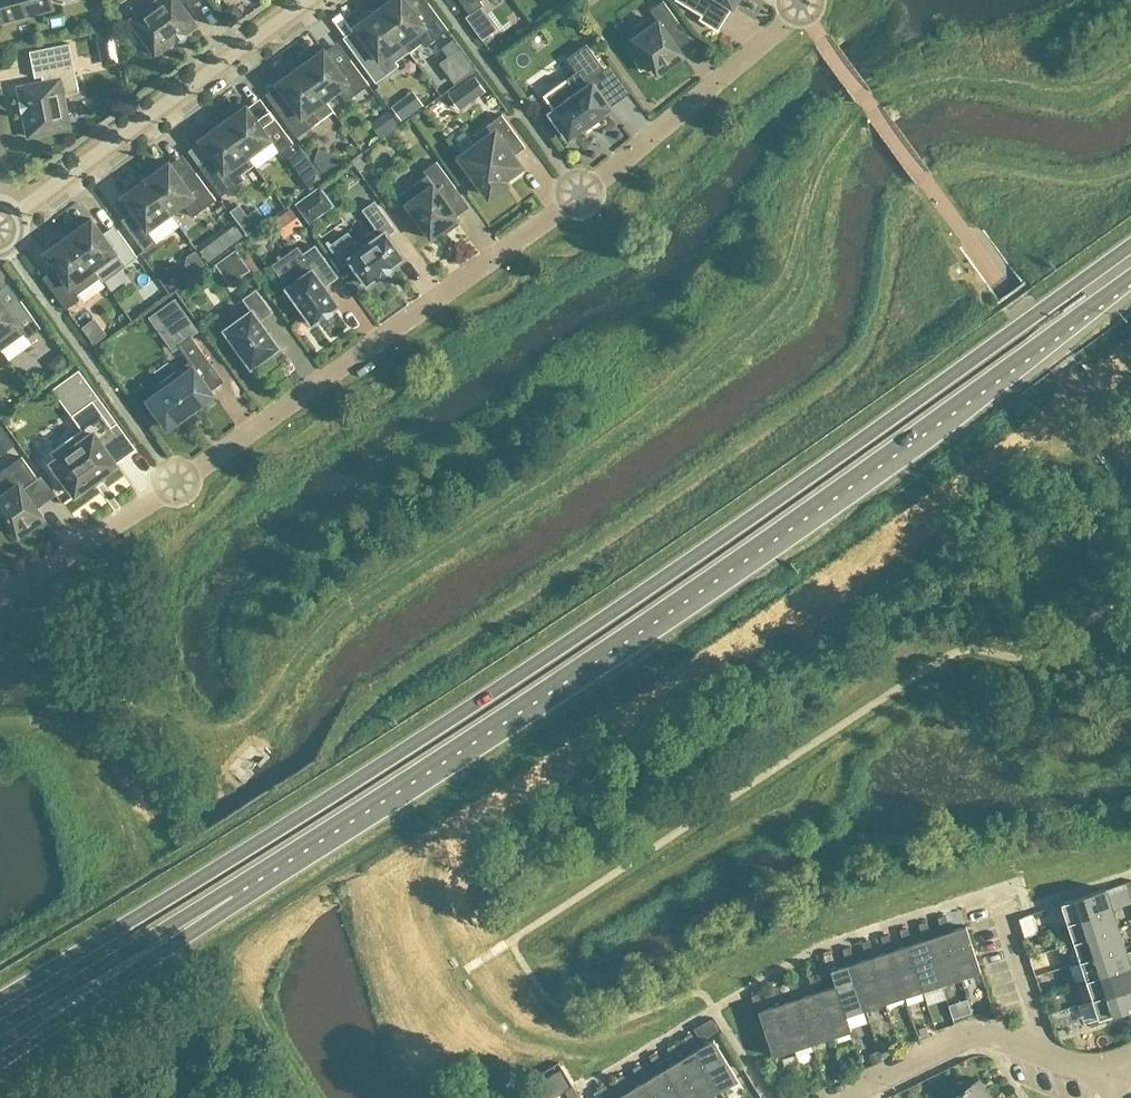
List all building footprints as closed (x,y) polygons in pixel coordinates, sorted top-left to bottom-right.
[(5,24),(53,11),(50,0),(0,0),(0,6),(0,7),(0,24),(5,24)] [(202,0),(155,0),(157,3),(130,22),(155,57),(174,42),(176,44),(186,37),(184,35),(196,27),(181,7),(185,3),(190,9),(202,0)] [(380,9),(377,11),(408,54),(421,44),(424,49),(448,32),(428,4),(415,14),(405,0),(384,0),(383,0),(381,4),(379,8),(380,9)] [(470,16),(483,7),(480,2),(483,0),(458,0),(470,16)] [(703,13),(712,0),(682,0),(703,13)] [(732,10),(738,0),(716,0),(732,10)] [(658,23),(633,41),(658,75),(683,57),(667,34),(679,25),(663,3),(650,13),(658,23)] [(408,54),(377,11),(374,13),(373,12),(369,12),(364,14),(361,17),(358,20),(356,24),(357,26),(354,29),(368,48),(355,57),(375,85),(398,68),(395,63),(408,54)] [(69,130),(63,97),(78,94),(69,45),(29,53),(34,79),(42,78),(43,84),(18,89),(21,103),(18,103),(21,115),(23,114),(28,138),(69,130)] [(550,114),(568,140),(610,110),(593,86),(607,75),(586,45),(566,60),(576,73),(543,97),(553,112),(550,114)] [(300,68),(325,102),(338,92),(345,103),(368,86),(350,61),(338,71),(323,51),(319,54),(319,52),(314,52),(310,54),(306,57),(303,60),(302,64),(303,66),(300,68)] [(319,122),(312,111),(325,102),(300,68),(297,70),(296,69),(291,69),(287,71),(283,73),(281,77),(279,81),(280,82),(276,85),(291,105),(278,114),(296,139),(319,122)] [(473,75),(447,95),(458,110),(485,91),(473,75)] [(226,122),(223,124),(247,158),(270,141),(278,152),(280,155),(293,145),(265,107),(253,116),(247,108),(246,107),(242,110),(241,109),(237,109),(233,110),(229,113),(226,117),(224,121),(226,122)] [(525,148),(501,116),(473,137),(479,146),(461,159),(489,197),(504,186),(501,181),(520,168),(512,157),(525,148)] [(247,158),(223,124),(220,127),(219,125),(214,125),(210,127),(206,130),(203,133),(202,137),(203,139),(199,142),(213,161),(201,170),(221,198),(244,181),(234,168),(247,158)] [(456,190),(436,163),(423,173),(426,177),(399,196),(405,205),(406,206),(414,217),(410,219),(419,230),(422,228),(430,238),(429,238),(430,240),(432,239),(431,239),(440,232),(443,236),(457,225),(455,221),(457,220),(457,221),(458,219),(457,218),(443,199),(456,190)] [(145,181),(170,215),(183,205),(192,218),(215,201),(195,174),(183,184),(169,164),(165,167),(164,165),(159,166),(155,167),(152,170),(149,173),(147,177),(148,179),(145,181)] [(147,232),(170,215),(145,181),(142,183),(141,182),(137,182),(133,184),(129,186),(126,190),(124,194),(125,195),(122,198),(136,218),(125,226),(145,253),(156,245),(147,232)] [(318,192),(296,208),(308,225),(330,209),(318,192)] [(375,229),(355,244),(347,234),(330,247),(327,243),(326,244),(342,266),(350,261),(355,268),(351,270),(362,285),(366,283),(366,284),(367,285),(369,284),(368,284),(380,275),(380,276),(382,275),(382,274),(389,269),(389,270),(391,268),(390,268),(402,260),(404,259),(403,257),(402,258),(387,236),(395,231),(374,203),(363,211),(375,229)] [(284,233),(303,223),(297,211),(278,220),(284,233)] [(71,235),(68,237),(93,271),(100,279),(103,283),(125,267),(137,259),(117,232),(106,240),(91,220),(88,223),(87,222),(82,222),(78,224),(74,226),(71,230),(70,234),(71,235)] [(93,271),(68,237),(65,240),(64,238),(59,239),(55,240),(51,243),(49,246),(47,250),(48,252),(44,254),(59,274),(46,284),(66,311),(80,300),(77,296),(100,279),(93,271)] [(286,289),(312,325),(319,320),(320,322),(333,313),(331,311),(338,306),(317,278),(330,268),(314,247),(301,256),(308,265),(284,283),(288,288),(286,289)] [(224,331),(251,369),(279,349),(260,323),(272,314),(256,291),(242,300),(251,312),(224,331)] [(158,309),(147,317),(171,352),(177,347),(190,338),(197,333),(191,324),(172,298),(158,309)] [(24,335),(27,339),(40,330),(20,303),(8,312),(0,301),(0,352),(24,335)] [(211,367),(190,338),(177,347),(189,363),(160,384),(163,389),(147,402),(167,430),(185,417),(186,419),(197,410),(196,409),(213,396),(199,376),(211,367)] [(81,431),(49,454),(55,462),(51,464),(74,496),(117,466),(115,464),(101,444),(115,434),(110,427),(92,402),(98,398),(78,370),(72,374),(51,390),(71,417),(81,431)] [(37,480),(21,458),(0,474),(0,512),(18,537),(43,519),(22,490),(37,480)] [(1069,926),(1114,912),(1107,892),(1062,907),(1069,926)] [(1075,945),(1120,931),(1114,912),(1069,926),(1075,945)] [(947,934),(962,979),(981,973),(966,927),(952,932),(947,916),(940,918),(945,935),(947,934)] [(927,940),(942,985),(962,979),(947,934),(945,935),(935,938),(929,922),(920,925),(925,941),(927,940)] [(908,947),(923,992),(942,985),(927,940),(925,941),(914,945),(909,929),(901,931),(906,947),(908,947)] [(1081,964),(1127,950),(1120,931),(1075,945),(1081,964)] [(890,953),(905,998),(923,992),(908,947),(906,947),(895,951),(890,935),(883,938),(888,953),(890,953)] [(871,959),(885,1004),(905,998),(890,953),(888,953),(876,957),(871,942),(863,944),(869,960),(871,959)] [(851,966),(865,1011),(885,1004),(871,959),(869,960),(857,964),(852,948),(843,951),(849,967),(851,966)] [(1130,969),(1130,964),(1127,950),(1081,964),(1087,984),(1130,969)] [(837,985),(847,1016),(865,1011),(851,966),(849,967),(838,970),(832,953),(823,956),(828,971),(831,970),(836,985),(837,985)] [(1130,991),(1130,969),(1087,984),(1094,1003),(1130,991)] [(816,992),(831,1037),(851,1030),(847,1016),(837,985),(836,985),(822,990),(816,974),(809,977),(814,993),(816,992)] [(797,997),(812,1043),(831,1037),(816,992),(814,993),(804,996),(799,980),(790,983),(795,997),(797,997)] [(777,1004),(792,1049),(812,1043),(797,997),(795,997),(783,1002),(778,987),(770,989),(775,1005),(777,1004)] [(1094,1003),(1100,1022),(1130,1012),(1130,991),(1094,1003)] [(777,1004),(775,1005),(765,1008),(760,993),(753,995),(758,1011),(760,1011),(775,1055),(792,1049),(777,1004)] [(703,1043),(718,1033),(711,1021),(695,1031),(703,1043)] [(694,1054),(718,1094),(736,1083),(712,1044),(699,1052),(690,1037),(683,1042),(691,1055),(694,1054)] [(694,1054),(691,1055),(692,1056),(682,1062),(673,1047),(666,1051),(675,1065),(677,1064),(697,1097),(712,1097),(718,1094),(694,1054)] [(675,1065),(675,1066),(665,1073),(656,1058),(649,1062),(658,1076),(659,1075),(674,1097),(697,1097),(677,1064),(675,1065)] [(659,1075),(658,1076),(647,1082),(638,1067),(632,1071),(641,1086),(642,1085),(650,1097),(674,1097),(659,1075)] [(623,1097),(625,1096),(627,1097),(650,1097),(642,1085),(641,1086),(630,1092),(621,1078),(614,1082),(623,1097)] [(954,1097),(989,1097),(977,1081),(954,1097)] [(605,1088),(597,1093),(601,1097),(611,1097),(605,1088)]
